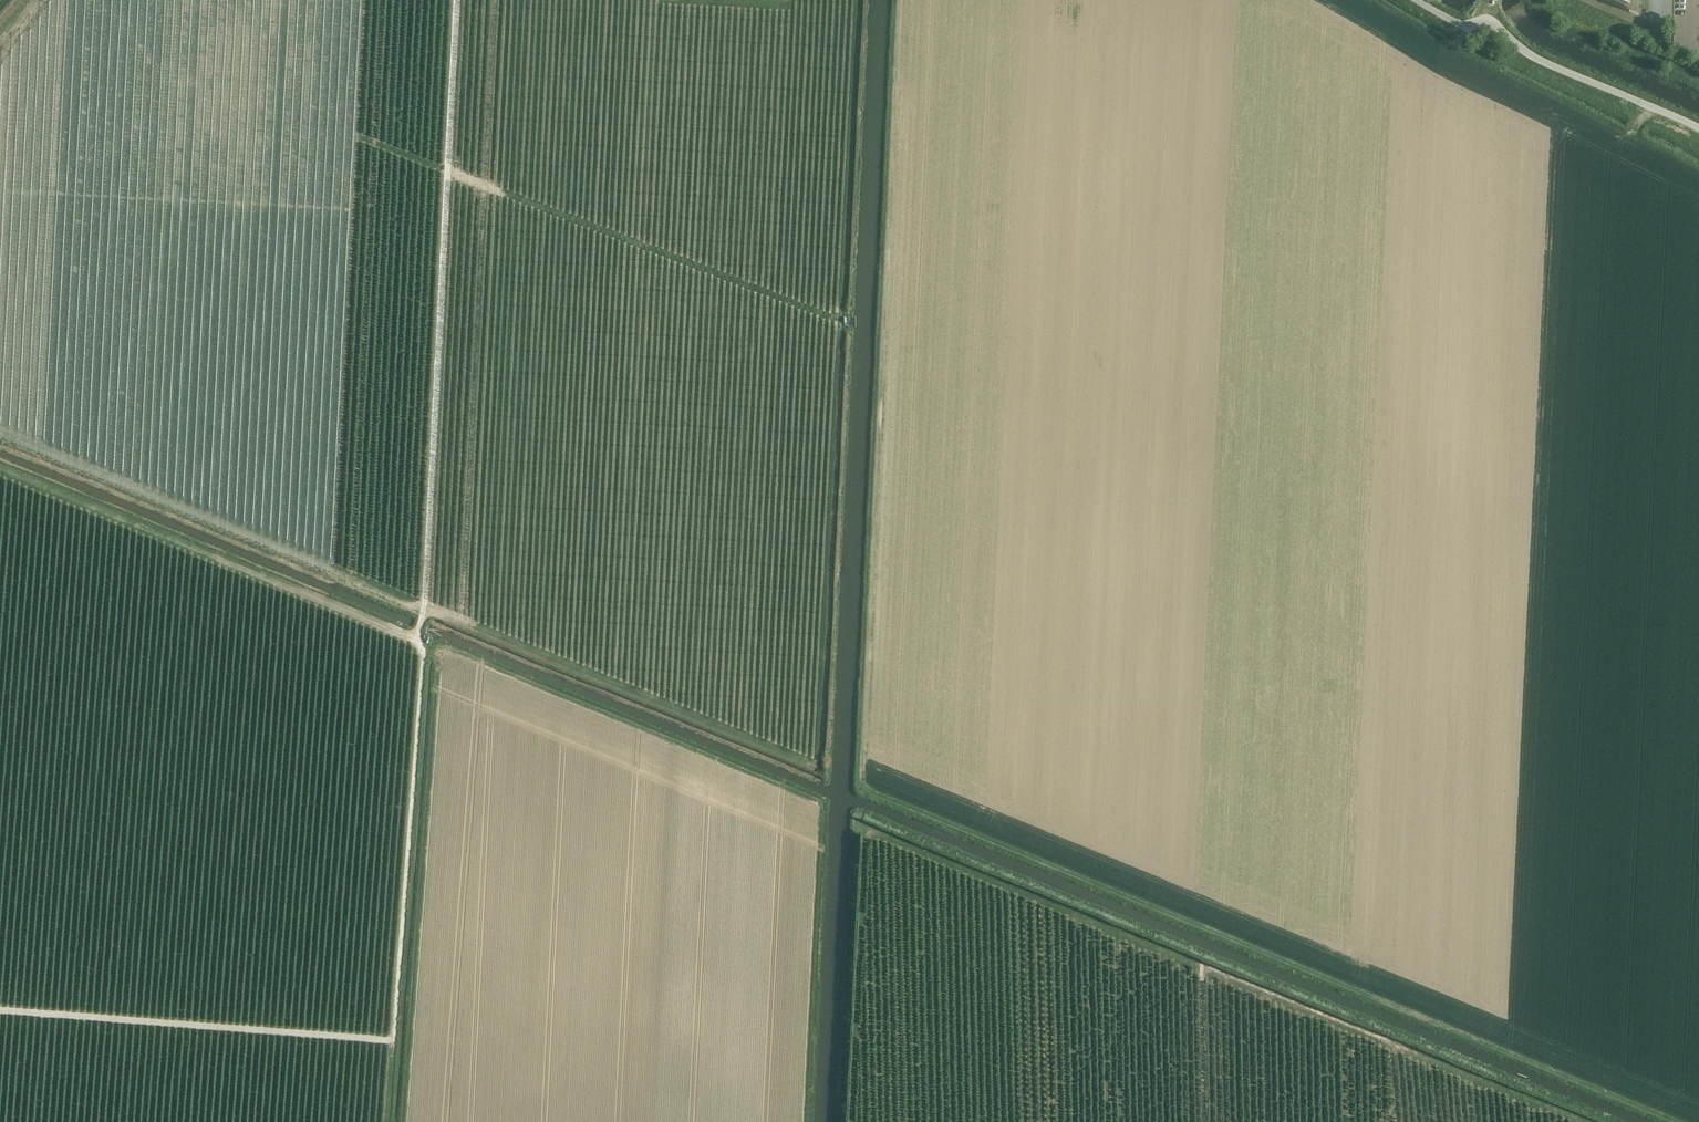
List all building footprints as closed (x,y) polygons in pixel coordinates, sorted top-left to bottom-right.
[(1639,12),(1639,0),(1612,0),(1639,12)]
